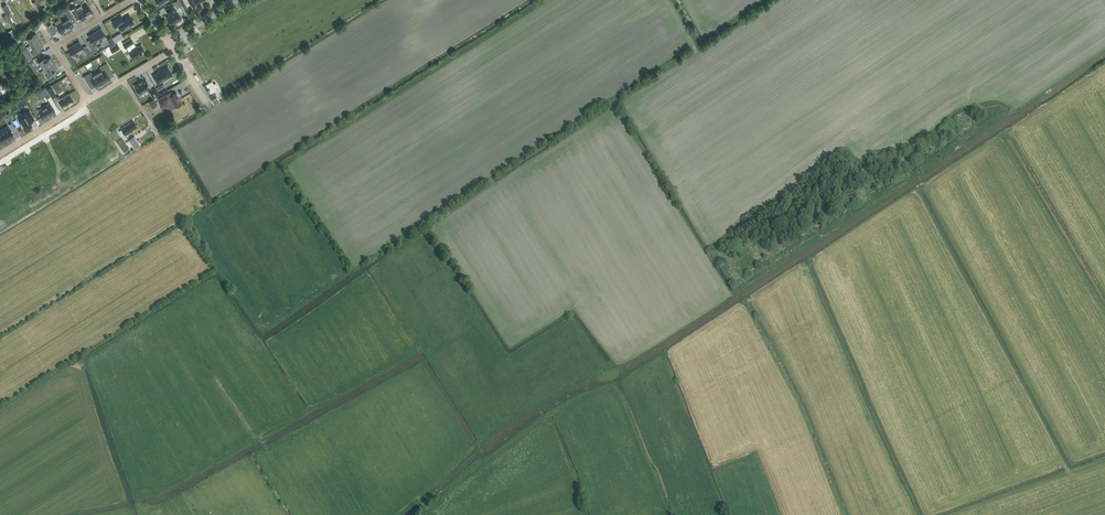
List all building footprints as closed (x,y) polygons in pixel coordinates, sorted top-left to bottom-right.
[(177,8),(180,6),(182,5),(179,0),(177,0),(173,2),(177,8)] [(204,0),(189,0),(189,1),(195,10),(196,10),(197,10),(199,9),(199,8),(202,6),(200,3),(204,0)] [(35,1),(32,3),(39,14),(41,12),(35,1)] [(6,3),(2,6),(6,14),(9,12),(11,11),(6,3)] [(88,5),(83,8),(88,18),(94,14),(88,5)] [(182,18),(177,11),(176,11),(172,5),(166,9),(170,15),(167,17),(172,25),(182,18)] [(83,21),(88,18),(83,8),(81,6),(76,9),(75,7),(70,9),(76,19),(80,16),(83,21)] [(68,17),(62,21),(68,30),(74,26),(69,19),(73,17),(69,10),(65,12),(68,17)] [(116,27),(119,25),(122,30),(131,25),(132,25),(135,23),(133,20),(130,15),(123,19),(121,16),(112,21),(116,27)] [(56,24),(54,26),(56,29),(58,28),(62,34),(68,30),(62,21),(60,18),(55,22),(56,24)] [(100,41),(107,37),(101,28),(95,32),(100,41)] [(97,50),(94,45),(100,41),(95,32),(88,36),(93,43),(90,45),(94,52),(97,50)] [(121,32),(112,38),(115,42),(123,37),(121,32)] [(27,39),(30,45),(40,39),(36,33),(28,38),(26,34),(19,38),(22,42),(27,39)] [(137,47),(137,46),(135,47),(133,44),(134,43),(131,38),(123,43),(126,48),(130,46),(132,50),(129,52),(134,60),(143,54),(142,52),(145,50),(141,44),(137,47)] [(43,45),(40,39),(30,45),(34,51),(31,53),(33,56),(40,52),(38,49),(43,45)] [(80,41),(74,44),(80,54),(85,50),(86,53),(89,51),(86,45),(83,47),(80,41)] [(80,54),(74,44),(68,48),(73,56),(69,58),(73,64),(77,62),(74,57),(80,54)] [(120,48),(117,44),(110,48),(113,53),(120,48)] [(44,55),(38,59),(44,69),(45,68),(54,63),(51,57),(47,59),(44,55)] [(54,63),(45,68),(48,74),(46,75),(47,78),(53,75),(51,72),(57,68),(54,63)] [(108,76),(113,73),(107,63),(100,67),(102,70),(97,73),(103,83),(110,79),(108,76)] [(167,67),(163,69),(162,68),(158,70),(159,72),(153,75),(158,84),(173,75),(167,67)] [(97,87),(103,83),(97,73),(93,75),(91,72),(84,76),(90,86),(95,84),(97,87)] [(151,87),(146,79),(145,79),(146,79),(142,81),(141,81),(140,82),(139,82),(140,83),(135,85),(135,86),(140,94),(151,87),(151,88),(151,87)] [(217,89),(215,86),(216,86),(213,80),(206,83),(210,93),(217,89)] [(48,93),(46,87),(39,92),(41,97),(48,93)] [(153,98),(154,97),(159,94),(155,88),(150,91),(149,91),(153,98)] [(62,108),(74,101),(70,93),(61,98),(59,96),(56,97),(58,100),(62,108)] [(166,94),(158,99),(162,105),(170,100),(174,108),(183,103),(177,93),(168,97),(166,94)] [(216,94),(210,97),(214,104),(220,101),(216,94)] [(157,104),(154,99),(149,102),(152,107),(157,104)] [(42,117),(44,120),(50,116),(49,115),(51,114),(52,115),(51,114),(55,112),(50,103),(39,110),(41,114),(40,114),(41,115),(42,115),(43,117),(42,117)] [(24,117),(19,120),(25,130),(32,126),(30,122),(34,119),(29,111),(22,115),(24,117)] [(169,119),(164,124),(167,128),(173,124),(169,119)] [(122,129),(119,131),(122,136),(125,134),(126,135),(138,127),(133,120),(121,128),(122,129)] [(12,138),(11,136),(13,135),(9,127),(0,133),(0,139),(1,141),(2,143),(6,141),(12,138)] [(134,149),(140,145),(135,136),(129,140),(134,149)] [(43,149),(52,163),(61,157),(53,143),(43,149)] [(121,151),(109,158),(111,162),(123,155),(121,151)]
